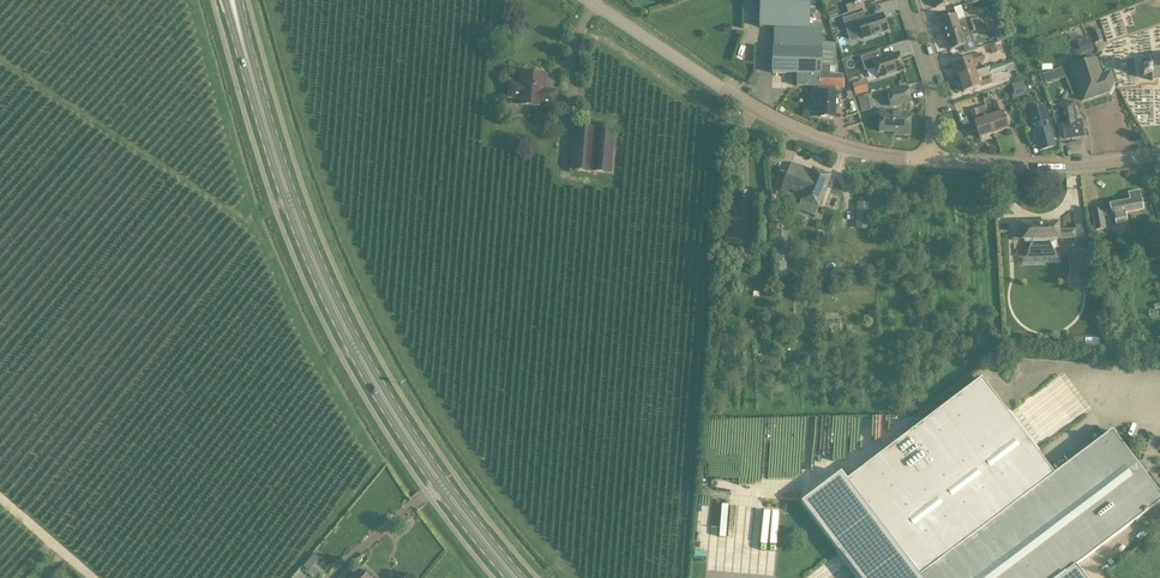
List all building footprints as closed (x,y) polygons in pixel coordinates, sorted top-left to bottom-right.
[(819,118),(835,118),(835,94),(835,88),(843,88),(843,75),(836,75),(836,69),(820,68),(821,49),(822,29),(809,29),(809,15),(815,15),(815,0),(760,0),(760,28),(773,29),(773,74),(797,75),(797,87),(810,87),(810,100),(813,100),(812,108),(819,108),(819,118)] [(852,4),(846,6),(848,13),(865,8),(863,1),(866,0),(850,0),(852,4)] [(863,40),(888,32),(883,14),(866,20),(863,12),(843,19),(847,34),(859,29),(863,40)] [(989,16),(991,23),(999,20),(997,13),(989,16)] [(940,20),(945,35),(981,23),(979,18),(966,21),(966,19),(958,21),(956,14),(940,20)] [(945,35),(950,50),(966,45),(966,44),(973,42),(970,33),(982,29),(981,23),(945,35)] [(1100,30),(1091,33),(1094,43),(1102,41),(1100,30)] [(1093,49),(1088,39),(1077,44),(1082,54),(1093,49)] [(992,54),(1002,51),(999,44),(990,47),(992,54)] [(880,51),(860,57),(864,71),(875,68),(878,78),(904,71),(899,53),(881,58),(880,51)] [(954,63),(959,77),(976,72),(973,65),(984,61),(982,53),(971,57),(954,63)] [(1148,57),(1150,68),(1142,69),(1143,77),(1151,76),(1152,82),(1159,80),(1159,55),(1148,57)] [(1096,59),(1071,67),(1083,101),(1109,92),(1109,90),(1112,84),(1114,83),(1110,72),(1101,75),(1096,59)] [(992,76),(1006,71),(1007,73),(1015,71),(1011,60),(990,67),(976,72),(959,77),(964,92),(981,87),(981,86),(991,83),(989,76),(992,75),(992,76)] [(1046,84),(1068,76),(1064,65),(1043,73),(1046,84)] [(509,98),(520,99),(520,105),(542,107),(542,106),(557,107),(558,91),(544,89),(545,76),(522,74),(521,86),(510,85),(509,98)] [(865,81),(852,84),(855,96),(868,93),(865,81)] [(1027,95),(1023,82),(1012,85),(1016,99),(1027,95)] [(908,86),(886,91),(890,109),(911,104),(908,86)] [(1009,86),(1002,89),(1004,96),(1012,93),(1009,86)] [(995,114),(988,117),(994,134),(1009,129),(1003,112),(1004,112),(1000,101),(992,104),(995,114)] [(1081,121),(1076,122),(1073,102),(1059,105),(1062,124),(1064,139),(1083,136),(1081,121)] [(1033,125),(1034,124),(1036,132),(1035,132),(1040,151),(1055,147),(1049,129),(1048,129),(1046,121),(1047,121),(1043,106),(1029,111),(1033,125)] [(977,109),(970,111),(973,122),(974,122),(979,139),(994,134),(988,117),(981,119),(977,109)] [(880,133),(899,133),(899,135),(909,136),(910,114),(880,113),(880,133)] [(575,127),(571,170),(611,174),(615,131),(575,127)] [(792,163),(781,191),(802,199),(801,201),(797,209),(815,216),(818,208),(819,208),(831,176),(813,169),(813,170),(792,163)] [(1110,208),(1102,210),(1103,217),(1112,215),(1115,216),(1116,224),(1127,222),(1126,214),(1143,210),(1140,191),(1128,193),(1130,201),(1109,205),(1110,208)] [(758,206),(728,203),(725,244),(756,246),(758,206)] [(1102,210),(1092,212),(1095,231),(1106,229),(1103,217),(1102,210)] [(1035,224),(1022,224),(1022,240),(1033,240),(1025,258),(1058,257),(1048,239),(1059,239),(1059,240),(1076,239),(1075,229),(1059,230),(1059,223),(1045,224),(1045,222),(1036,222),(1035,224)] [(835,237),(815,229),(810,241),(831,248),(835,237)] [(775,247),(789,246),(789,230),(774,231),(775,247)] [(1090,251),(1077,252),(1077,278),(1091,277),(1090,251)] [(981,379),(846,481),(840,473),(803,501),(862,577),(1087,577),(1077,565),(1159,502),(1159,493),(1113,430),(1054,474),(981,379)] [(705,490),(704,510),(712,510),(712,511),(729,512),(730,490),(705,490)] [(764,522),(763,556),(779,556),(780,522),(764,522)]
